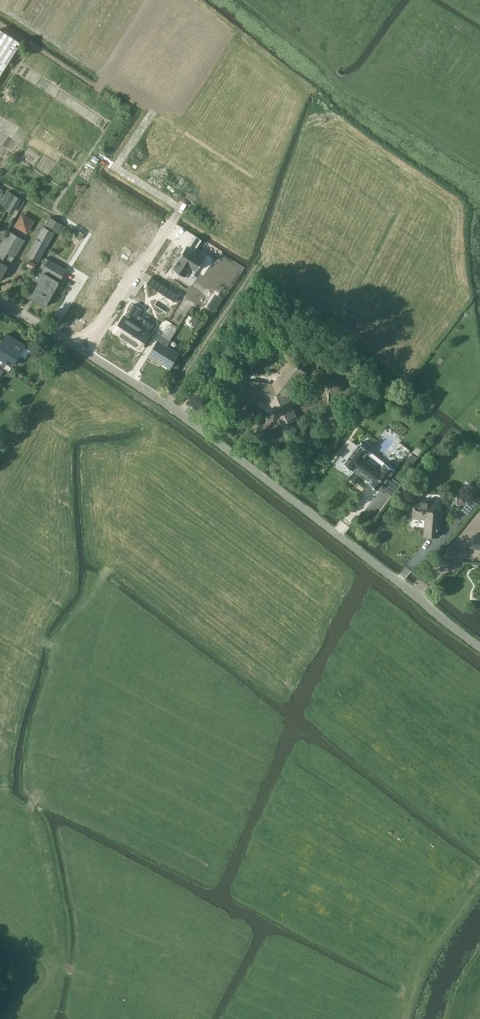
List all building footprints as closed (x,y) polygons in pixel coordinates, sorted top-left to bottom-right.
[(21,43),(0,29),(0,76),(21,43)] [(16,195),(8,190),(0,203),(8,208),(16,195)] [(14,226),(28,233),(35,220),(22,213),(14,226)] [(45,226),(59,233),(64,224),(50,217),(45,226)] [(38,261),(54,234),(43,227),(27,255),(38,261)] [(25,240),(9,230),(0,246),(0,280),(1,281),(16,253),(17,254),(25,240)] [(201,240),(195,236),(191,243),(197,246),(201,240)] [(179,259),(174,268),(179,271),(178,272),(180,274),(181,273),(186,276),(192,267),(197,270),(205,258),(187,246),(179,259)] [(30,298),(46,307),(67,269),(46,257),(33,280),(39,283),(30,298)] [(158,281),(151,277),(147,283),(154,288),(158,281)] [(203,290),(197,299),(211,308),(216,299),(203,290)] [(125,317),(116,330),(121,332),(119,334),(140,347),(149,333),(154,325),(145,319),(140,327),(135,324),(140,316),(139,315),(142,310),(134,304),(125,317)] [(197,328),(202,321),(194,315),(190,321),(193,323),(191,324),(197,328)] [(6,368),(9,363),(12,366),(25,346),(7,334),(0,345),(0,364),(6,368)] [(161,335),(148,355),(155,360),(156,358),(169,367),(178,353),(166,346),(169,341),(161,335)] [(41,352),(52,358),(57,349),(47,343),(41,352)] [(445,346),(433,361),(440,367),(453,351),(445,346)] [(241,381),(239,396),(239,398),(270,402),(279,424),(294,418),(285,396),(304,372),(290,361),(272,386),(241,381)] [(351,441),(341,455),(347,459),(343,463),(354,471),(356,469),(371,480),(369,482),(380,491),(395,470),(384,462),(379,469),(364,458),(369,451),(368,450),(369,449),(361,443),(360,444),(359,443),(357,445),(351,441)] [(412,454),(406,463),(411,467),(418,458),(412,454)] [(457,491),(457,503),(467,503),(467,491),(457,491)] [(414,500),(413,517),(429,519),(428,536),(439,537),(440,514),(435,513),(436,502),(414,500)]
